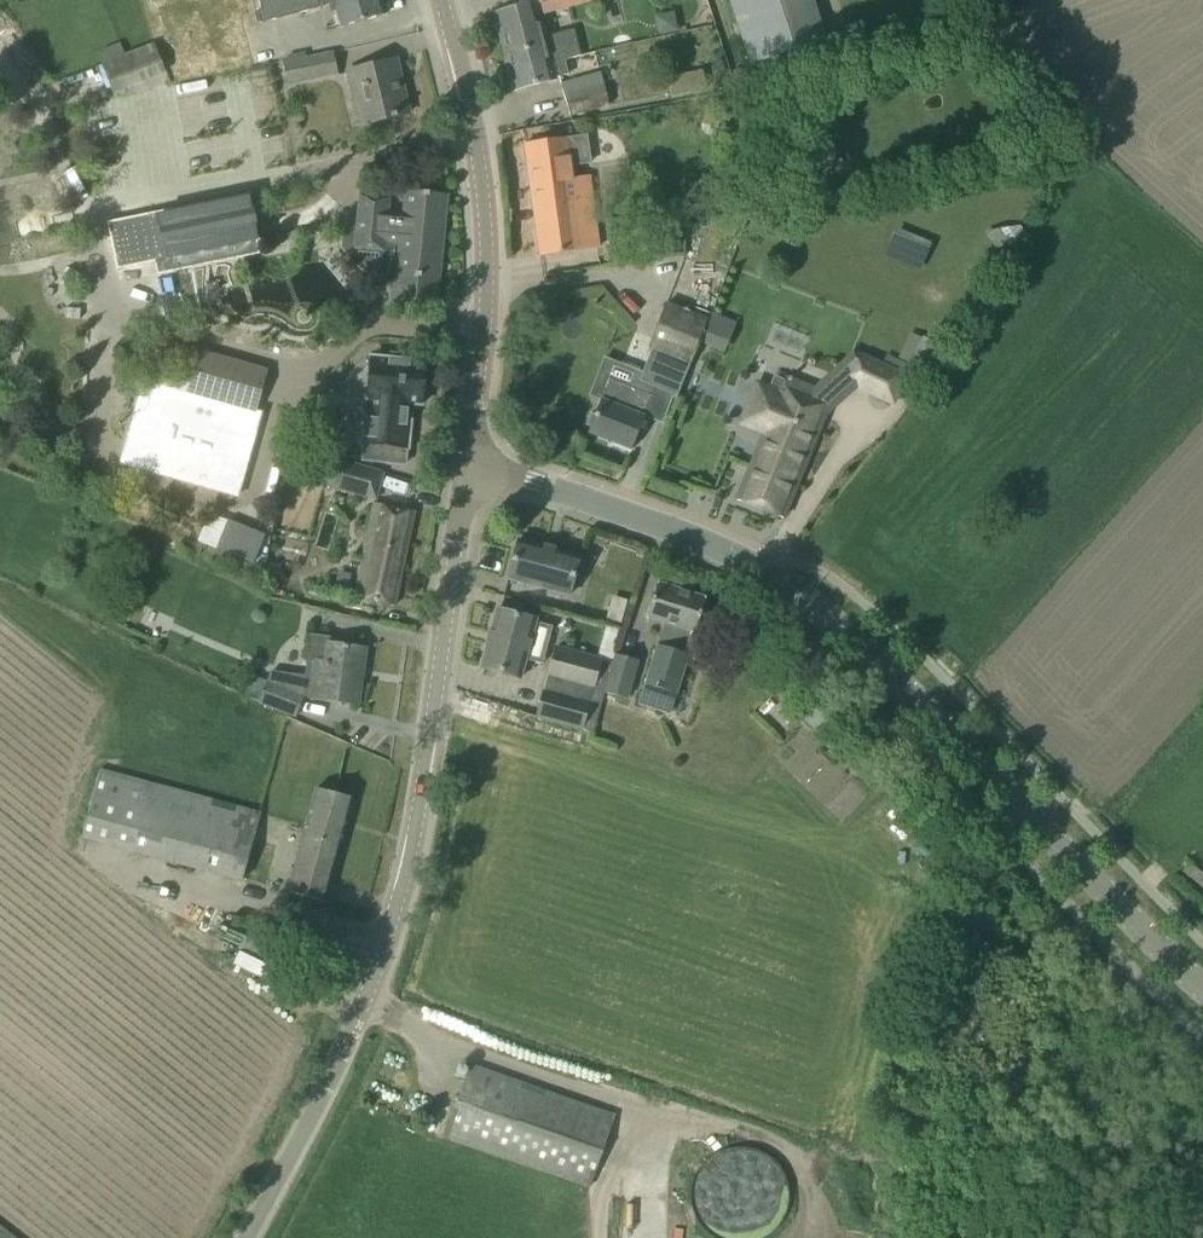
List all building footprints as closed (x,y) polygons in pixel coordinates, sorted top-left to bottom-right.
[(260,11),(257,12),(259,21),(332,3),(338,28),(384,15),(380,0),(257,0),(260,11)] [(601,0),(540,0),(543,14),(601,0)] [(749,64),(826,40),(813,0),(728,0),(749,64)] [(507,56),(520,53),(519,51),(535,47),(536,50),(544,48),(548,64),(564,60),(579,55),(573,31),(547,38),(537,3),(496,13),(507,56)] [(112,94),(164,74),(152,44),(100,64),(112,94)] [(507,56),(516,89),(552,79),(569,74),(564,60),(548,64),(544,48),(536,50),(535,47),(519,51),(520,53),(507,56)] [(287,84),(336,74),(332,54),(283,64),(287,84)] [(351,93),(358,125),(408,113),(395,59),(346,71),(351,93)] [(587,90),(564,97),(570,116),(609,105),(604,85),(602,86),(598,71),(583,76),(587,90)] [(588,163),(585,136),(525,144),(540,256),(595,248),(586,179),(569,181),(568,168),(567,165),(588,163)] [(388,309),(410,311),(434,314),(446,195),(405,191),(403,213),(389,211),(390,197),(358,194),(353,250),(385,253),(386,243),(398,244),(394,289),(390,289),(388,309)] [(250,193),(154,213),(164,260),(259,241),(250,193)] [(1021,226),(985,231),(1003,260),(1024,231),(1021,226)] [(650,349),(639,380),(677,395),(698,343),(697,343),(707,318),(665,302),(647,348),(650,349)] [(697,343),(698,343),(725,354),(737,323),(709,312),(707,318),(697,343)] [(927,366),(938,341),(915,331),(904,355),(927,366)] [(144,380),(121,463),(237,496),(261,413),(256,412),(268,370),(198,350),(187,392),(144,380)] [(364,360),(351,371),(345,442),(364,443),(362,459),(404,463),(406,447),(407,447),(411,411),(407,411),(408,403),(421,404),(422,392),(427,392),(428,374),(424,374),(425,362),(407,360),(408,355),(390,354),(389,358),(370,357),(370,360),(364,360)] [(850,385),(892,405),(907,376),(865,356),(850,385)] [(791,495),(830,395),(831,394),(785,376),(779,392),(758,383),(756,383),(740,422),(742,423),(763,431),(736,499),(782,517),(791,495)] [(590,412),(585,424),(590,426),(587,432),(631,449),(639,427),(643,418),(640,417),(649,395),(630,388),(607,379),(599,400),(600,400),(595,414),(590,412)] [(293,437),(288,448),(308,453),(313,454),(314,439),(293,437)] [(314,439),(313,454),(327,458),(335,460),(337,441),(314,439)] [(336,460),(329,485),(376,498),(384,473),(336,460)] [(414,511),(375,502),(355,597),(394,606),(414,511)] [(216,548),(215,550),(253,565),(265,534),(227,519),(227,521),(216,548)] [(568,595),(579,556),(517,539),(507,579),(568,595)] [(669,714),(675,693),(688,652),(684,651),(691,628),(695,629),(698,621),(705,598),(657,582),(646,615),(663,620),(637,704),(669,714)] [(623,622),(629,598),(613,594),(607,618),(623,622)] [(536,620),(496,609),(490,632),(489,632),(486,643),(487,643),(480,667),(520,678),(525,659),(542,664),(552,626),(535,622),(536,620)] [(248,695),(247,697),(258,701),(258,702),(295,717),(304,696),(308,697),(357,704),(364,648),(329,643),(330,636),(308,633),(304,660),(306,661),(304,675),(270,671),(266,681),(255,677),(252,685),(239,680),(235,690),(248,695)] [(555,647),(536,717),(536,718),(593,734),(604,692),(612,664),(555,647)] [(612,664),(604,692),(628,699),(639,661),(615,654),(612,664)] [(843,759),(848,754),(867,773),(876,764),(857,745),(860,742),(819,702),(802,720),(843,759)] [(260,813),(101,769),(82,838),(241,881),(260,813)] [(287,891),(289,891),(324,901),(353,798),(315,788),(287,891)] [(493,1073),(470,1065),(444,1138),(587,1189),(613,1118),(493,1073)] [(788,1187),(788,1186),(787,1181),(785,1177),(784,1173),(781,1170),(779,1166),(776,1163),(773,1160),(770,1157),(766,1154),(762,1152),(758,1150),(754,1149),(750,1148),(746,1147),(741,1147),(737,1147),(733,1147),(728,1148),(724,1149),(720,1151),(716,1153),(713,1155),(709,1158),(706,1161),(703,1164),(700,1167),(698,1171),(696,1175),(694,1179),(693,1183),(692,1187),(691,1192),(691,1196),(691,1200),(692,1205),(693,1209),(695,1215),(697,1219),(699,1223),(701,1226),(704,1230),(707,1233),(711,1236),(714,1237),(765,1237),(768,1236),(772,1234),(775,1231),(778,1228),(780,1224),(783,1220),(785,1217),(786,1212),(788,1208),(789,1204),(789,1200),(789,1195),(789,1191),(788,1187)] [(0,1228),(0,1237),(13,1237),(0,1228)]
